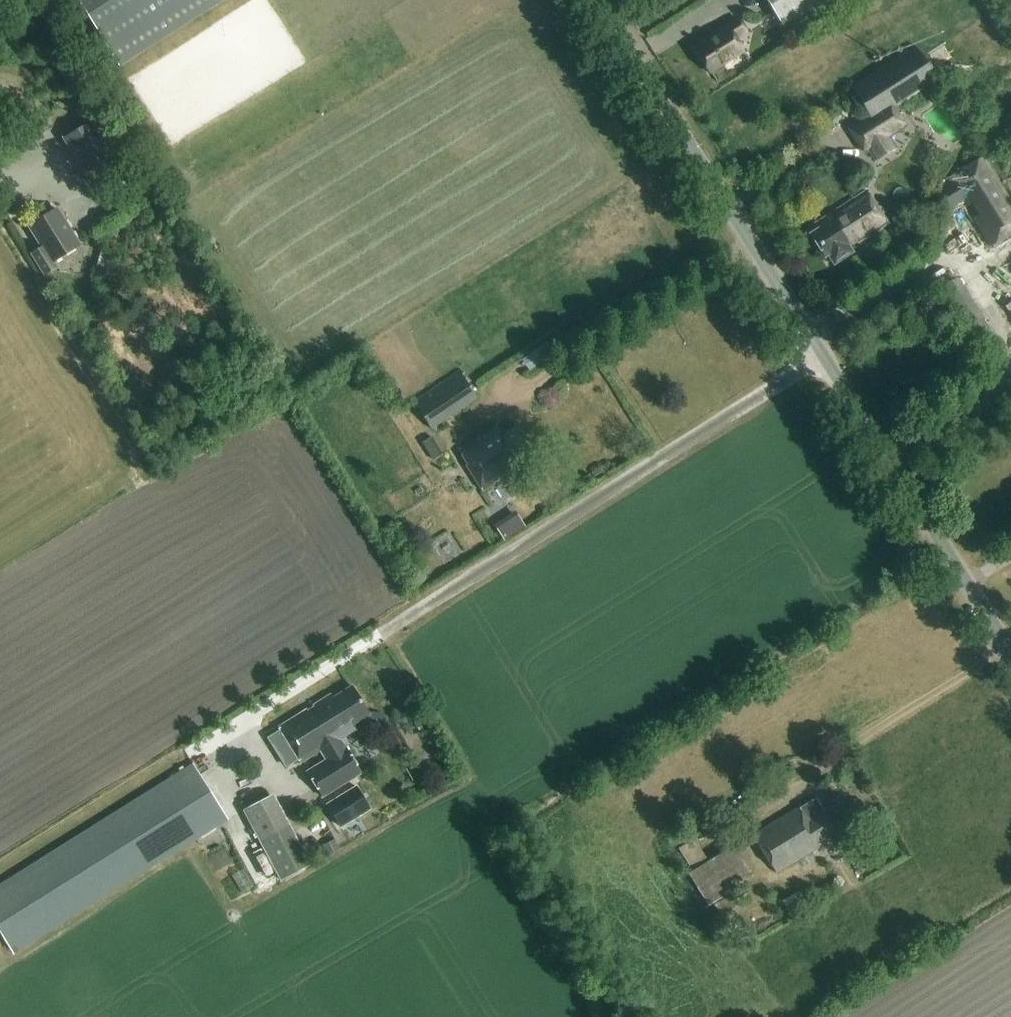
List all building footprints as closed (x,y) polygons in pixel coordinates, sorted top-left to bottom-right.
[(225,0),(78,0),(119,66),(225,0)] [(780,21),(788,34),(842,0),(766,0),(780,21)] [(716,35),(695,48),(710,72),(744,51),(736,38),(747,31),(739,19),(715,34),(716,35)] [(906,128),(895,109),(936,84),(914,49),(853,87),(869,113),(845,127),(862,154),(869,151),(875,161),(896,148),(890,138),(906,128)] [(128,164),(99,116),(63,138),(92,187),(95,185),(102,197),(115,190),(107,176),(128,164)] [(950,182),(933,192),(946,212),(963,202),(966,207),(971,204),(978,215),(974,217),(991,246),(1010,233),(1010,201),(983,156),(947,178),(950,182)] [(868,190),(816,223),(820,228),(811,234),(826,257),(829,255),(835,264),(853,252),(849,244),(857,239),(859,242),(888,223),(868,190)] [(81,245),(58,207),(28,226),(40,247),(30,253),(44,275),(58,267),(54,261),(81,245)] [(857,256),(848,262),(856,274),(865,268),(857,256)] [(553,336),(527,353),(537,369),(563,352),(553,336)] [(432,429),(479,397),(461,369),(414,401),(432,429)] [(515,463),(534,451),(517,426),(504,435),(498,425),(462,448),(470,463),(469,464),(484,491),(518,469),(515,463)] [(524,492),(534,485),(527,475),(518,481),(524,492)] [(509,536),(532,525),(526,513),(503,524),(509,536)] [(355,730),(352,725),(370,714),(353,686),(333,698),(331,695),(281,725),(301,762),(320,751),(327,761),(308,772),(323,797),(328,793),(362,773),(340,739),(355,730)] [(411,717),(418,728),(430,721),(424,710),(411,717)] [(230,819),(194,762),(0,883),(0,931),(14,955),(230,819)] [(358,789),(328,807),(341,827),(371,809),(358,789)] [(746,803),(750,811),(770,802),(766,793),(746,803)] [(310,865),(273,794),(244,809),(281,880),(310,865)] [(818,798),(801,808),(801,807),(755,836),(777,872),(815,849),(814,847),(839,832),(818,798)] [(753,878),(732,845),(708,860),(694,838),(680,847),(694,868),(688,872),(704,898),(700,901),(705,908),(753,878)] [(734,892),(728,897),(714,906),(721,917),(736,908),(742,903),(734,892)]
